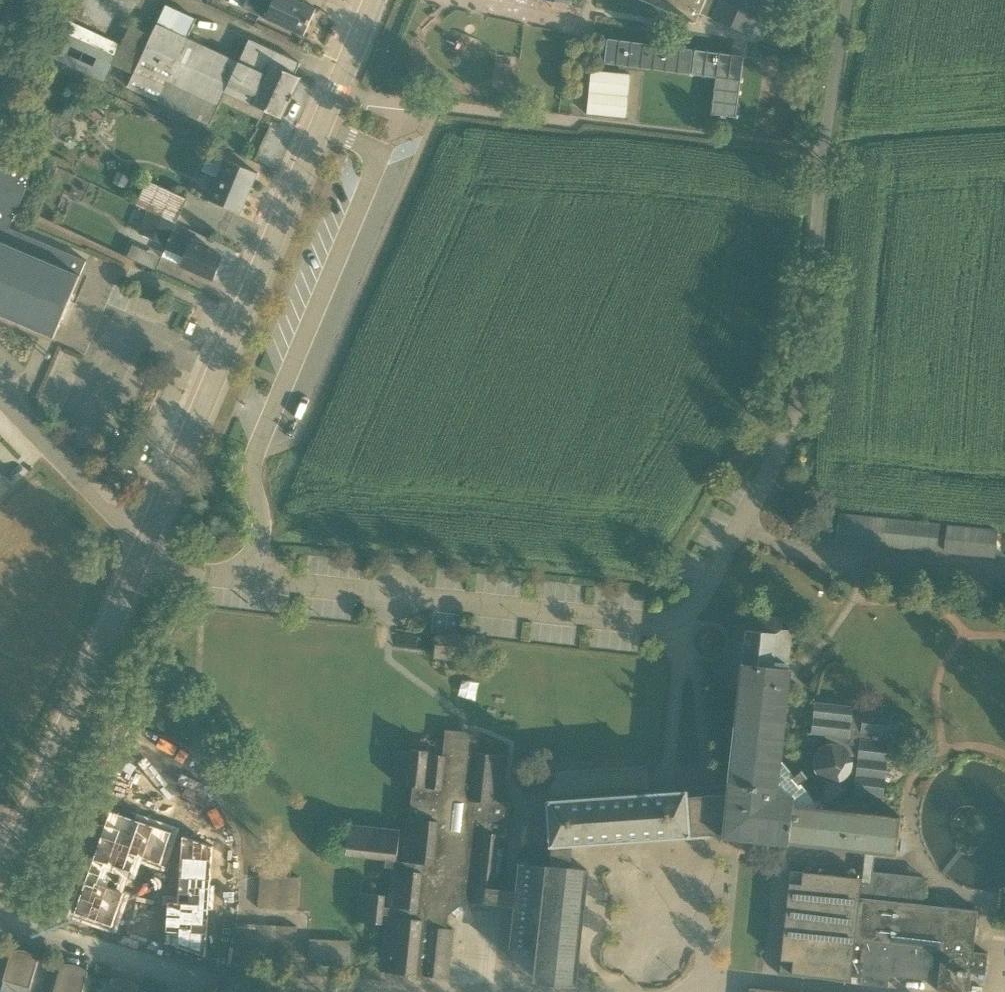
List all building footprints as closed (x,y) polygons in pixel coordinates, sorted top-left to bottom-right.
[(272,3),(265,19),(305,37),(318,9),(297,0),(264,0),(272,3)] [(688,25),(692,12),(751,39),(769,0),(633,0),(688,25)] [(195,19),(164,5),(151,33),(131,24),(120,47),(64,22),(48,57),(104,82),(112,65),(133,74),(127,88),(211,125),(220,104),(255,119),(259,108),(282,118),(301,78),(293,75),(299,63),(245,39),(235,61),(185,39),(195,19)] [(692,53),(608,42),(605,67),(689,78),(692,53)] [(630,77),(591,73),(587,115),(627,118),(630,77)] [(281,168),(296,125),(272,116),(256,159),(281,168)] [(238,214),(256,174),(209,153),(200,171),(217,179),(208,201),(238,214)] [(54,338),(66,309),(85,262),(7,230),(31,172),(0,159),(0,315),(54,338)] [(148,212),(176,225),(187,200),(147,182),(136,207),(148,212)] [(183,258),(179,267),(212,282),(222,258),(207,251),(208,248),(173,233),(176,225),(148,212),(139,235),(164,246),(162,249),(183,258)] [(161,254),(138,244),(131,259),(154,269),(161,254)] [(840,515),(838,543),(937,553),(940,525),(840,515)] [(998,531),(948,527),(946,555),(995,559),(998,531)] [(792,667),(788,667),(791,631),(781,630),(783,621),(746,617),(745,627),(733,624),(730,652),(726,652),(724,666),(722,685),(738,688),(728,794),(724,830),(723,844),(895,861),(899,817),(883,815),(891,713),(851,712),(852,706),(814,701),(812,734),(824,737),(827,743),(820,747),(814,759),(814,770),(820,778),(824,784),(818,801),(813,801),(781,762),(792,667)] [(465,648),(434,645),(433,659),(463,662),(465,648)] [(465,902),(514,906),(515,891),(494,889),(495,875),(501,875),(504,849),(498,848),(500,836),(506,836),(510,803),(503,803),(505,782),(508,756),(478,753),(480,734),(460,732),(444,730),(442,756),(429,754),(430,752),(411,750),(411,752),(395,751),(392,782),(411,784),(406,831),(348,825),(345,856),(385,860),(384,871),(391,872),(389,895),(358,892),(354,921),(385,925),(380,971),(446,978),(451,928),(446,927),(447,916),(465,902)] [(518,863),(515,891),(514,906),(508,949),(538,953),(533,981),(576,985),(590,869),(571,866),(572,843),(724,830),(728,794),(687,797),(687,790),(547,800),(551,852),(552,851),(551,864),(546,864),(546,867),(539,867),(518,863)] [(927,966),(937,967),(934,991),(968,991),(970,973),(984,975),(987,953),(972,952),(977,911),(921,905),(924,878),(871,872),(869,884),(859,883),(859,879),(789,871),(777,973),(848,981),(849,977),(859,978),(858,985),(887,989),(888,977),(926,982),(927,966)] [(301,878),(258,876),(257,908),(299,910),(301,878)] [(295,928),(234,925),(233,956),(293,959),(295,928)] [(349,942),(309,940),(308,960),(348,962),(349,942)] [(11,952),(3,981),(29,989),(37,959),(25,956),(25,953),(23,955),(11,952)] [(53,991),(81,991),(87,974),(75,970),(74,967),(73,969),(61,966),(53,991)] [(108,991),(136,991),(138,988),(126,984),(126,981),(125,981),(123,984),(111,980),(108,991)]
